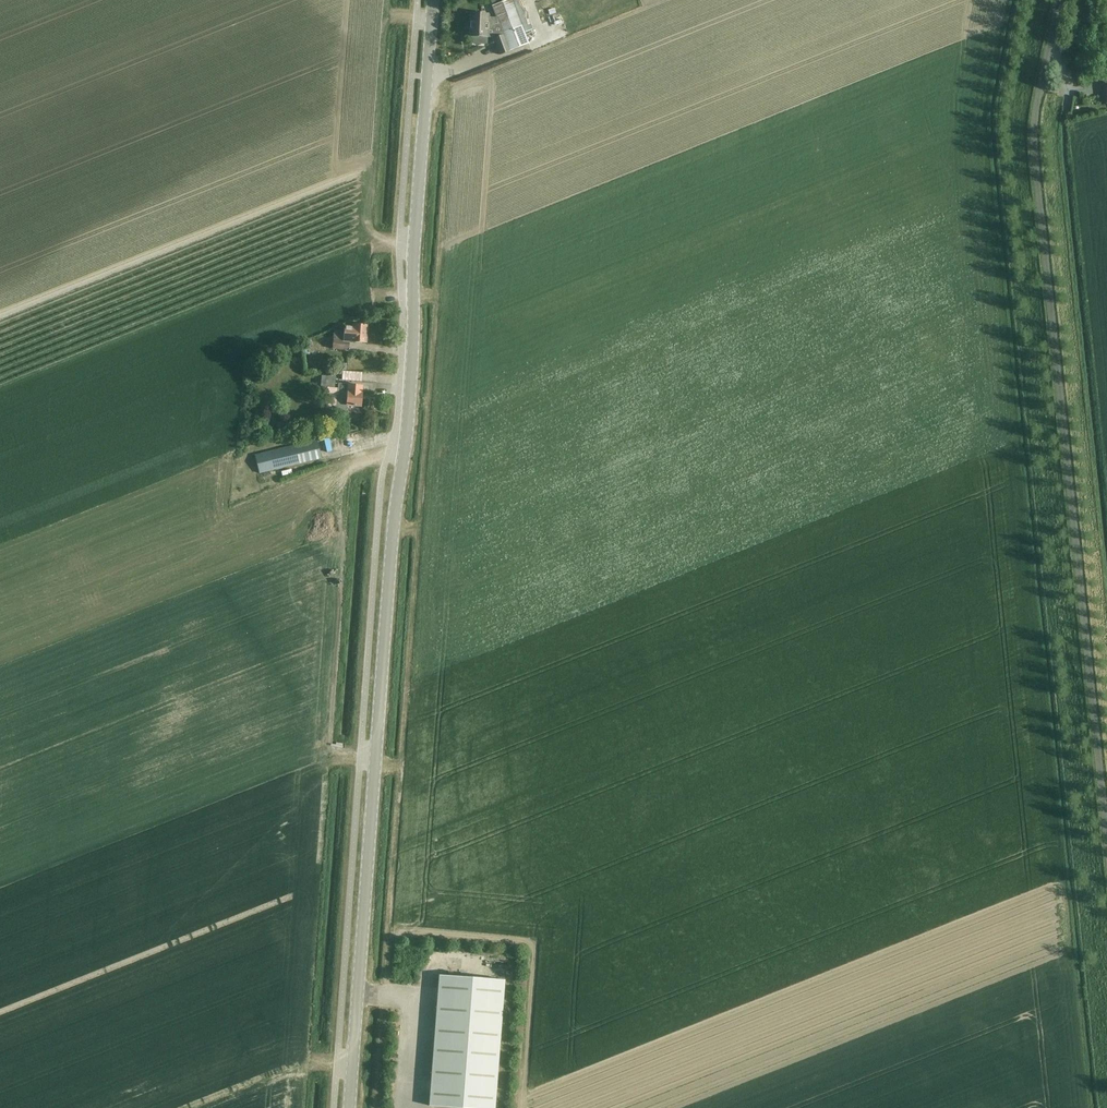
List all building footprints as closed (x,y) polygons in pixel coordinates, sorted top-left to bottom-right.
[(468,43),(476,44),(486,44),(486,38),(492,38),(499,55),(528,44),(524,33),(511,0),(509,0),(492,6),(496,18),(488,17),(488,15),(470,13),(468,36),(468,43)] [(333,340),(333,349),(348,350),(348,341),(366,343),(367,325),(353,324),(353,327),(344,327),(344,331),(334,330),(333,340)] [(318,343),(329,341),(327,328),(315,330),(318,343)] [(310,340),(304,342),(306,348),(312,345),(310,340)] [(334,388),(335,377),(321,376),(321,387),(323,389),(326,390),(328,388),(334,388)] [(337,391),(336,411),(346,412),(346,405),(361,407),(362,392),(362,386),(348,385),(338,384),(337,391)] [(337,439),(336,431),(322,431),(323,440),(337,439)] [(316,440),(255,455),(259,473),(321,458),(316,440)] [(429,1105),(465,1107),(494,1107),(504,980),(439,975),(429,1105)] [(400,1022),(398,1051),(404,1052),(406,1022),(400,1022)]
